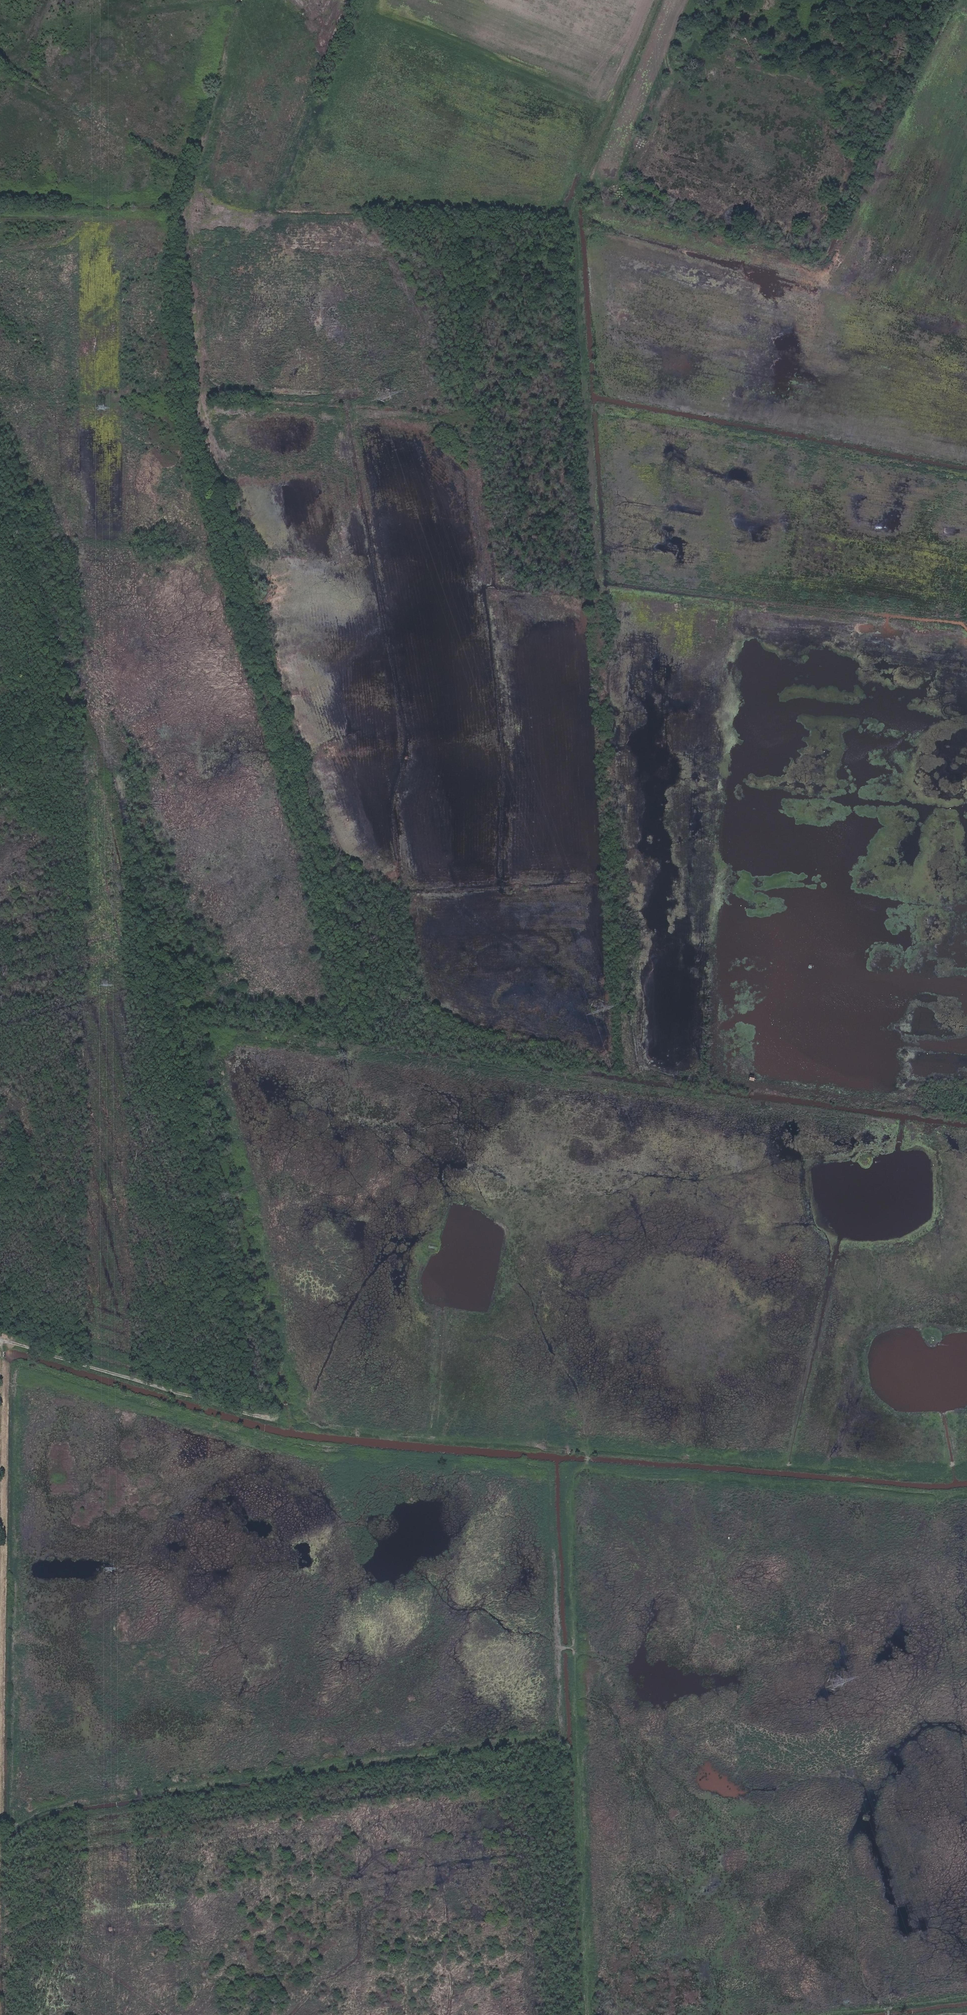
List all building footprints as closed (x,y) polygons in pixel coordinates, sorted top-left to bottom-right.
[(493,126),(495,119),(487,116),(485,123),(493,126)] [(672,958),(675,948),(668,946),(665,955),(672,958)]
